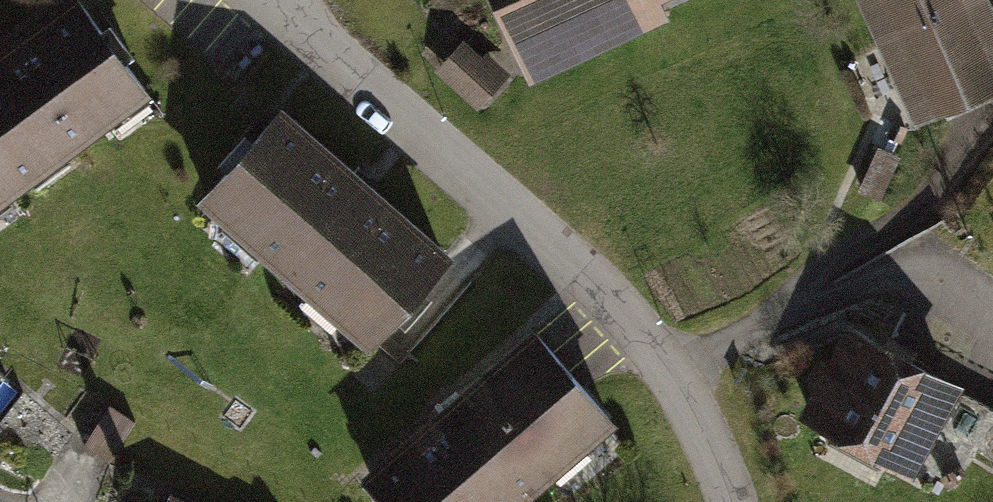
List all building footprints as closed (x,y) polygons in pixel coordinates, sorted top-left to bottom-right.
[(0,53),(0,206),(153,94),(83,0),(72,0),(0,53)] [(532,92),(670,31),(660,8),(656,0),(491,0),(532,92)] [(660,8),(678,0),(656,0),(660,8)] [(917,123),(945,110),(992,88),(992,0),(861,0),(917,123)] [(436,77),(481,115),(509,82),(464,44),(436,77)] [(945,110),(953,129),(992,111),(992,88),(945,110)] [(449,245),(273,93),(188,192),(364,343),(449,245)] [(846,187),(869,198),(891,154),(867,143),(846,187)] [(527,317),(354,465),(386,501),(505,501),(609,413),(527,317)] [(947,373),(836,318),(791,407),(902,463),(947,373)] [(78,441),(105,458),(128,421),(100,404),(78,441)] [(164,482),(153,501),(201,501),(164,482)]
